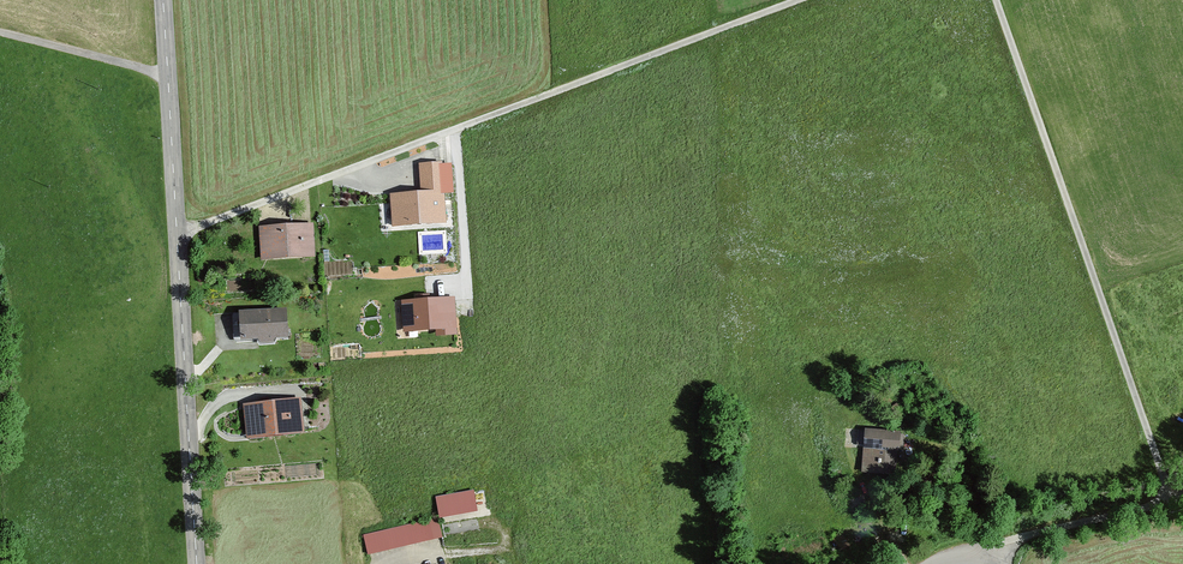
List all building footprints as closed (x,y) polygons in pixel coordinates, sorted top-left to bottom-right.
[(440,165),(421,166),(423,195),(392,197),(394,226),(444,223),(442,193),(454,192),(452,166),(440,167),(440,165)] [(261,228),(263,258),(313,255),(311,225),(261,228)] [(418,303),(406,303),(407,328),(439,327),(439,332),(455,332),(453,300),(428,302),(428,299),(428,297),(418,297),(418,303)] [(236,342),(238,342),(257,341),(259,344),(275,343),(277,340),(286,339),(284,311),(234,313),(232,316),(234,339),(236,342)] [(250,438),(301,433),(297,401),(269,404),(269,399),(261,400),(262,405),(247,407),(250,438)] [(895,435),(858,432),(857,445),(866,445),(864,470),(893,472),(894,448),(895,435)] [(895,435),(894,448),(902,448),(903,434),(895,435)] [(935,474),(917,475),(918,488),(925,487),(926,488),(936,488),(935,474)] [(472,492),(437,498),(441,516),(476,510),(472,492)] [(437,518),(364,535),(369,554),(441,537),(437,518)] [(863,560),(869,563),(875,563),(886,550),(875,542),(863,560)]
